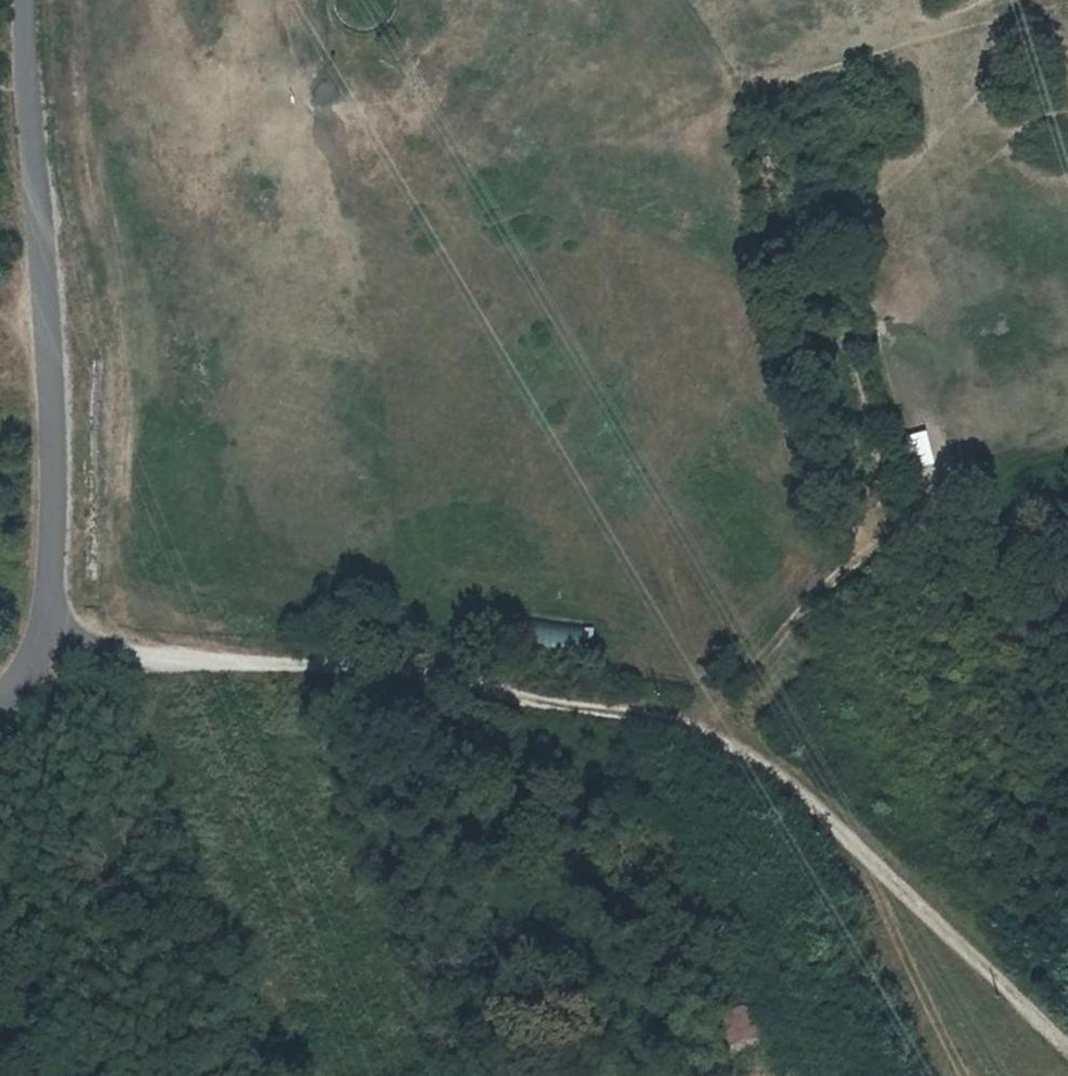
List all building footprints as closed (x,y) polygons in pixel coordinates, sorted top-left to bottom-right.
[(747,1003),(710,1013),(719,1043),(755,1033),(747,1003)]
